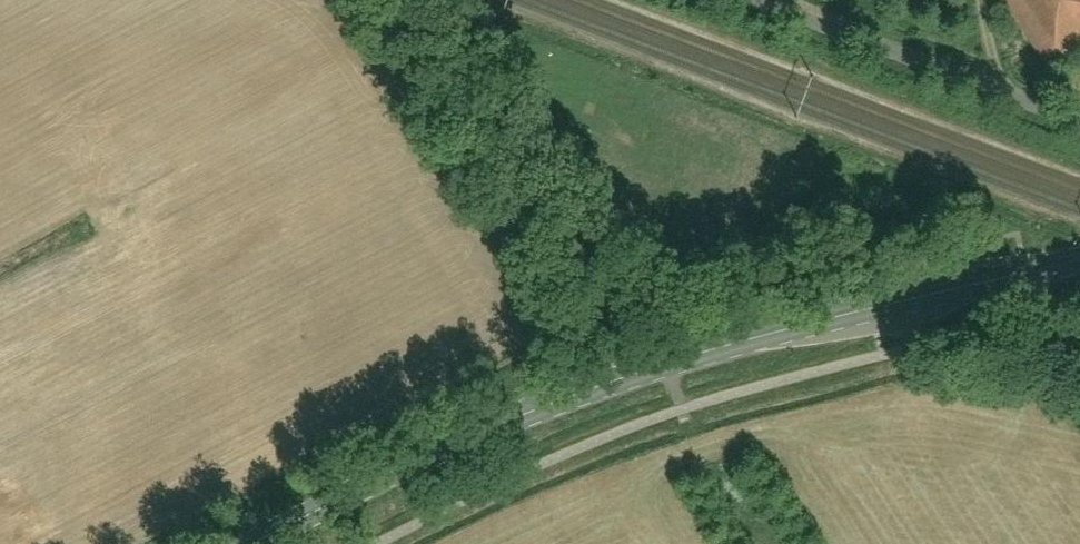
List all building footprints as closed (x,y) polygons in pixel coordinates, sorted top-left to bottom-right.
[(1013,4),(1047,51),(1054,46),(1057,50),(1079,34),(1079,0),(1011,0),(1013,4)]
